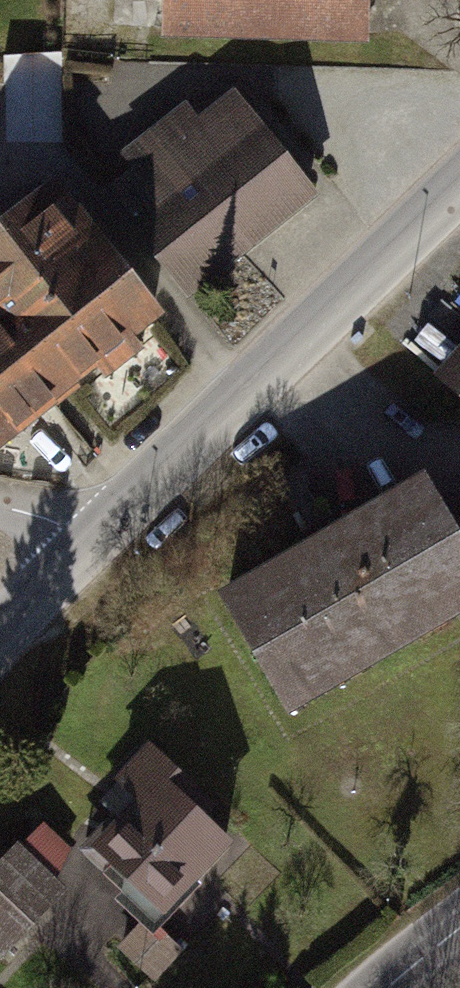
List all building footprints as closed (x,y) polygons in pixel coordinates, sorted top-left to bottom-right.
[(166,41),(376,51),(376,0),(168,0),(166,41)] [(141,172),(110,195),(194,304),(327,201),(241,89),(205,117),(192,102),(126,153),(141,172)] [(62,179),(0,226),(0,455),(173,327),(62,179)] [(425,380),(459,414),(459,344),(425,380)] [(217,591),(291,725),(459,631),(459,528),(430,474),(217,591)] [(207,788),(155,741),(122,778),(139,794),(88,849),(169,922),(239,846),(193,804),(207,788)] [(9,962),(74,898),(26,850),(0,875),(0,954),(9,962)]
